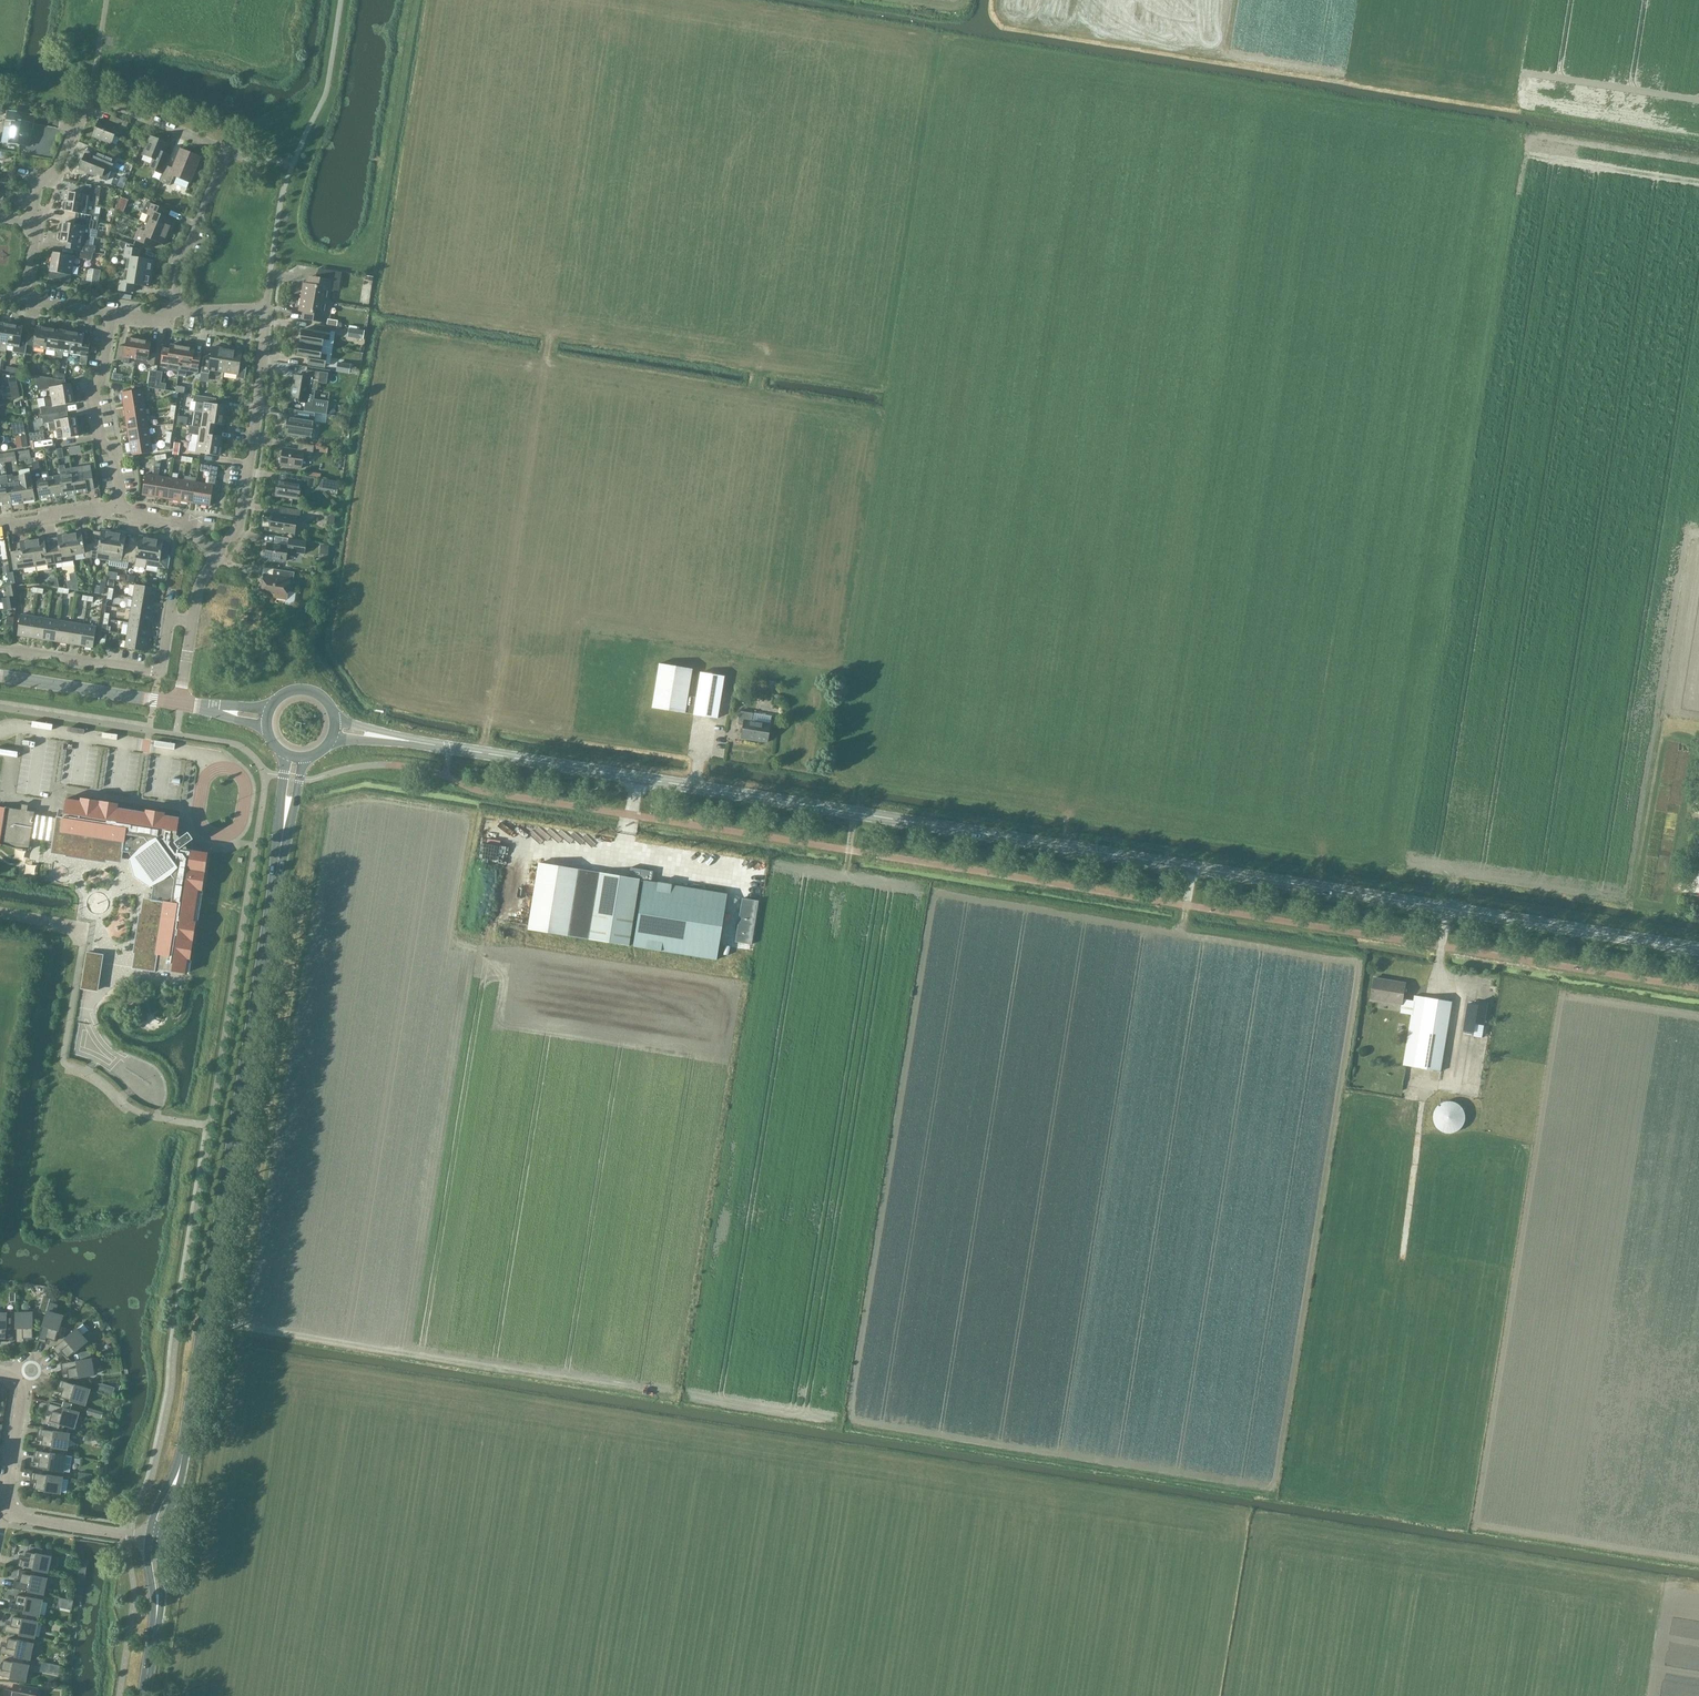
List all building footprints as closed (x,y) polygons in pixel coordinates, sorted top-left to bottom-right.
[(32,115),(7,111),(2,142),(29,146),(31,136),(29,136),(32,115)] [(111,144),(116,130),(118,127),(125,130),(128,123),(115,117),(113,124),(100,119),(93,136),(111,144)] [(143,155),(153,159),(149,168),(154,171),(163,174),(169,159),(162,156),(168,143),(150,136),(143,155)] [(190,183),(200,157),(181,149),(173,168),(167,166),(160,182),(170,185),(173,176),(177,177),(174,183),(186,188),(189,182),(190,183)] [(82,157),(79,163),(81,164),(79,169),(89,173),(90,171),(102,176),(101,178),(106,180),(111,169),(115,159),(102,153),(98,152),(95,158),(86,154),(84,158),(82,157)] [(68,192),(67,202),(88,205),(89,201),(94,202),(95,197),(99,197),(100,190),(85,187),(84,195),(68,192)] [(95,206),(88,205),(67,202),(66,202),(65,202),(63,203),(62,208),(64,210),(65,210),(65,211),(83,214),(82,220),(97,222),(98,215),(93,214),(95,206)] [(149,223),(148,224),(169,233),(169,231),(171,231),(175,223),(173,222),(174,220),(162,216),(165,209),(146,202),(142,213),(149,216),(147,222),(149,223)] [(188,246),(196,218),(185,215),(177,243),(188,246)] [(201,225),(210,229),(213,221),(204,217),(201,225)] [(62,232),(83,236),(84,235),(90,236),(91,230),(96,231),(97,222),(82,220),(81,226),(63,223),(63,224),(61,223),(60,225),(59,229),(60,231),(62,231),(62,232)] [(164,245),(169,233),(148,224),(145,232),(140,229),(135,240),(150,246),(152,240),(164,245)] [(84,245),(93,246),(95,237),(90,236),(84,235),(83,236),(62,232),(62,233),(60,233),(58,234),(57,239),(59,240),(60,241),(60,242),(65,243),(64,249),(77,251),(83,252),(84,245)] [(128,257),(126,269),(151,274),(153,261),(139,258),(140,250),(140,247),(120,241),(119,245),(121,249),(125,250),(124,257),(128,257)] [(98,254),(99,247),(93,246),(84,245),(83,252),(77,251),(76,258),(92,260),(93,253),(98,254)] [(53,252),(51,262),(73,265),(75,256),(53,252)] [(72,275),(73,265),(51,262),(50,271),(50,272),(49,278),(70,281),(71,275),(72,275)] [(98,286),(100,270),(94,269),(91,285),(98,286)] [(149,286),(151,274),(126,269),(124,282),(120,281),(119,290),(133,292),(134,284),(149,286)] [(304,284),(302,297),(324,301),(326,288),(330,289),(331,284),(339,285),(342,272),(321,269),(320,279),(314,278),(312,286),(304,284)] [(90,290),(91,281),(81,279),(80,288),(90,290)] [(322,313),(324,301),(302,297),(300,310),(308,312),(307,319),(325,322),(326,314),(322,313)] [(11,325),(0,323),(0,344),(7,345),(11,325)] [(23,327),(11,325),(7,345),(14,346),(13,352),(25,354),(29,332),(23,327)] [(302,330),(300,343),(322,346),(323,339),(329,340),(331,328),(315,325),(314,332),(302,330)] [(45,349),(49,328),(36,326),(35,333),(29,332),(27,345),(33,346),(33,347),(45,349)] [(57,351),(60,330),(49,328),(45,349),(57,351)] [(360,329),(348,328),(347,337),(358,339),(360,329)] [(69,353),(72,332),(60,330),(57,351),(56,358),(62,358),(63,352),(69,353)] [(77,333),(72,332),(69,353),(88,356),(90,339),(84,338),(85,331),(77,330),(77,333)] [(136,359),(139,340),(127,338),(125,347),(118,346),(116,359),(123,360),(123,363),(129,364),(130,358),(136,359)] [(151,342),(139,340),(136,359),(135,362),(154,365),(156,352),(150,351),(151,342)] [(320,354),(322,346),(300,343),(298,356),(310,358),(309,365),(324,367),(326,355),(320,354)] [(167,350),(163,350),(160,366),(167,368),(167,370),(178,372),(179,369),(179,366),(183,347),(170,345),(170,349),(168,349),(167,350)] [(195,349),(183,347),(179,366),(179,369),(191,371),(198,372),(200,356),(196,355),(195,354),(194,353),(195,349)] [(223,372),(227,349),(213,347),(211,358),(203,357),(201,372),(209,374),(210,369),(223,372)] [(241,351),(227,349),(223,372),(237,374),(236,378),(245,379),(247,364),(239,363),(241,351)] [(338,363),(337,371),(349,373),(350,365),(338,363)] [(295,376),(291,400),(305,402),(305,406),(304,410),(326,414),(328,402),(313,399),(314,390),(317,390),(318,382),(325,383),(327,373),(320,372),(306,370),(305,377),(295,376)] [(54,371),(54,375),(53,377),(64,379),(65,375),(59,373),(59,371),(54,371)] [(38,391),(49,389),(51,397),(77,393),(76,383),(59,386),(58,379),(36,376),(38,391)] [(121,392),(123,405),(144,402),(142,389),(121,392)] [(45,406),(40,407),(42,415),(62,412),(60,405),(79,402),(77,393),(51,397),(44,398),(45,406)] [(204,403),(202,412),(224,416),(226,406),(215,404),(216,399),(194,395),(193,402),(204,403)] [(125,418),(146,414),(144,402),(123,405),(125,418)] [(313,421),(315,413),(296,410),(294,418),(288,417),(285,433),(311,437),(313,421)] [(224,416),(202,412),(197,411),(194,427),(213,430),(214,424),(223,425),(224,416)] [(56,430),(78,426),(78,427),(83,426),(81,416),(63,419),(62,412),(42,415),(43,424),(48,423),(49,431),(56,430)] [(148,427),(146,414),(125,418),(127,430),(148,427)] [(178,418),(177,424),(183,425),(187,425),(188,418),(178,416),(178,418)] [(25,430),(24,422),(16,423),(17,431),(25,430)] [(78,427),(78,426),(56,430),(58,439),(84,435),(83,426),(78,427)] [(212,435),(213,430),(194,427),(189,426),(188,433),(199,435),(197,443),(219,446),(221,437),(212,435)] [(150,439),(148,427),(127,430),(129,443),(150,439)] [(45,439),(43,431),(29,434),(30,441),(45,439)] [(156,438),(150,439),(129,443),(131,456),(152,452),(151,445),(156,444),(156,438)] [(218,456),(219,446),(197,443),(196,452),(218,456)] [(328,448),(314,445),(299,443),(298,450),(283,448),(282,456),(281,456),(280,457),(279,462),(280,463),(281,464),(280,465),(301,469),(303,456),(312,457),(314,449),(319,449),(319,452),(327,453),(328,448)] [(26,464),(31,463),(31,458),(30,458),(29,450),(18,451),(19,461),(26,460),(26,464)] [(5,454),(6,462),(15,461),(14,452),(5,454)] [(37,458),(31,458),(31,463),(32,463),(34,482),(37,481),(39,498),(52,497),(49,478),(48,471),(42,472),(40,471),(38,461),(37,461),(37,458)] [(63,495),(75,493),(71,468),(65,469),(65,465),(59,466),(60,476),(63,495)] [(83,466),(71,468),(75,493),(87,491),(87,488),(94,487),(91,467),(84,468),(83,466)] [(155,497),(158,476),(160,468),(155,467),(153,475),(145,474),(142,495),(155,497)] [(298,499),(300,489),(306,490),(312,486),(313,478),(287,473),(285,481),(278,480),(275,496),(298,499)] [(20,482),(23,501),(35,500),(32,480),(31,474),(19,476),(20,482)] [(11,503),(23,501),(20,482),(19,476),(13,477),(12,475),(7,475),(7,478),(8,484),(11,503)] [(171,478),(167,499),(180,501),(183,480),(184,476),(180,475),(179,479),(171,478)] [(63,495),(60,476),(49,478),(52,497),(63,495)] [(167,499),(171,478),(158,476),(155,497),(167,499)] [(208,484),(196,482),(192,503),(210,506),(213,485),(215,486),(216,479),(209,477),(208,484)] [(8,484),(7,478),(2,479),(2,485),(0,485),(0,505),(11,503),(8,484)] [(192,503),(196,482),(183,480),(180,501),(192,503)] [(322,480),(321,487),(336,490),(337,482),(322,480)] [(270,528),(272,528),(272,529),(295,533),(297,519),(299,519),(301,510),(281,507),(279,515),(274,515),(274,516),(272,515),(270,517),(269,520),(269,523),(269,525),(270,528)] [(109,560),(114,532),(101,530),(99,543),(91,542),(91,544),(91,558),(97,559),(97,558),(109,560)] [(91,558),(91,544),(84,545),(81,531),(69,533),(73,555),(84,553),(85,559),(91,558)] [(128,562),(130,548),(124,547),(126,534),(114,532),(109,560),(121,562),(121,561),(128,562)] [(73,555),(69,533),(57,535),(59,549),(53,550),(55,564),(73,561),(73,555)] [(9,554),(8,534),(0,534),(0,554),(9,554)] [(147,565),(151,538),(139,536),(137,549),(130,548),(128,562),(147,565)] [(55,564),(53,550),(46,551),(44,537),(32,539),(36,567),(55,564)] [(163,540),(151,538),(147,565),(165,568),(168,554),(161,553),(163,540)] [(36,567),(32,539),(20,541),(22,555),(15,556),(17,570),(36,567)] [(304,554),(306,541),(289,539),(288,546),(267,543),(265,558),(286,561),(287,551),(304,554)] [(10,573),(9,566),(0,567),(2,574),(10,573)] [(272,576),(264,575),(262,585),(261,585),(259,593),(261,593),(261,595),(287,599),(289,581),(293,582),(294,572),(273,569),(272,576)] [(18,595),(16,584),(5,586),(6,597),(18,595)] [(135,585),(133,598),(154,601),(156,588),(135,585)] [(128,610),(131,610),(152,613),(154,601),(133,598),(132,605),(129,604),(128,610)] [(15,608),(14,600),(5,601),(6,609),(15,608)] [(150,626),(152,613),(131,610),(129,622),(150,626)] [(30,638),(34,617),(21,614),(17,635),(30,638)] [(14,617),(7,616),(5,625),(12,626),(14,617)] [(43,640),(46,619),(34,617),(30,638),(43,640)] [(55,642),(58,621),(46,619),(43,640),(55,642)] [(68,644),(71,623),(58,621),(55,642),(68,644)] [(148,638),(150,626),(129,622),(128,629),(122,628),(121,634),(127,635),(148,638)] [(80,646),(83,625),(71,623),(68,644),(80,646)] [(96,627),(83,625),(80,646),(93,648),(96,627)] [(146,651),(148,638),(127,635),(126,641),(125,648),(146,651)] [(700,672),(696,697),(688,696),(692,669),(659,664),(652,708),(694,714),(717,718),(723,676),(700,672)] [(745,703),(744,712),(755,713),(755,704),(745,703)] [(748,735),(747,740),(767,743),(770,724),(751,721),(753,714),(740,711),(738,724),(743,725),(742,733),(748,735)] [(192,850),(192,849),(192,847),(192,846),(191,841),(193,839),(188,832),(185,834),(184,833),(183,832),(182,831),(181,831),(179,830),(178,830),(177,830),(179,817),(165,815),(165,813),(145,809),(145,812),(118,808),(119,804),(80,798),(80,801),(66,799),(63,817),(57,816),(56,818),(35,815),(35,812),(28,810),(28,808),(27,808),(21,807),(21,806),(20,809),(5,807),(5,808),(0,808),(0,845),(14,847),(29,850),(31,838),(53,841),(52,849),(66,851),(66,853),(107,859),(107,857),(121,859),(122,852),(128,853),(132,858),(130,860),(149,886),(151,885),(153,886),(151,899),(147,899),(145,913),(143,913),(137,954),(138,954),(136,968),(155,971),(155,969),(185,973),(187,959),(190,960),(196,921),(194,921),(198,890),(202,891),(208,852),(192,850)] [(657,829),(653,839),(663,843),(667,833),(657,829)] [(639,880),(599,874),(538,864),(528,929),(629,945),(639,880)] [(651,880),(653,871),(630,867),(628,877),(651,880)] [(723,868),(712,870),(714,880),(725,879),(723,868)] [(632,946),(715,960),(726,894),(643,880),(632,946)] [(735,942),(751,945),(758,901),(742,898),(735,942)] [(82,988),(97,990),(102,955),(87,953),(87,954),(85,968),(84,975),(83,981),(82,986),(82,988)] [(1375,978),(1371,1000),(1402,1005),(1401,1013),(1412,1015),(1414,1001),(1403,999),(1405,985),(1393,983),(1393,981),(1375,978)] [(1412,1015),(1403,1065),(1440,1071),(1452,1001),(1415,995),(1414,1001),(1412,1015)] [(1468,1004),(1463,1031),(1474,1033),(1473,1036),(1482,1038),(1488,1003),(1479,1001),(1478,1006),(1468,1004)] [(1461,1106),(1460,1105),(1459,1104),(1457,1103),(1456,1102),(1454,1102),(1453,1102),(1451,1101),(1450,1101),(1448,1101),(1446,1101),(1445,1102),(1443,1102),(1442,1103),(1441,1104),(1439,1105),(1438,1106),(1437,1107),(1436,1108),(1435,1109),(1435,1111),(1434,1112),(1434,1114),(1433,1116),(1433,1117),(1433,1119),(1434,1120),(1434,1122),(1435,1123),(1435,1125),(1436,1126),(1437,1128),(1438,1129),(1439,1130),(1441,1131),(1442,1132),(1443,1132),(1445,1133),(1447,1133),(1448,1133),(1450,1133),(1451,1133),(1453,1133),(1454,1133),(1456,1132),(1457,1131),(1458,1131),(1460,1130),(1461,1129),(1462,1128),(1463,1126),(1464,1125),(1464,1123),(1465,1122),(1465,1120),(1466,1119),(1466,1117),(1465,1116),(1465,1114),(1465,1112),(1464,1111),(1464,1110),(1463,1108),(1462,1107),(1461,1106)] [(39,1296),(36,1307),(47,1310),(50,1300),(39,1296)] [(55,1340),(62,1316),(47,1311),(38,1340),(45,1342),(46,1338),(55,1340)] [(32,1338),(32,1313),(16,1313),(16,1343),(24,1343),(23,1338),(32,1338)] [(6,1339),(6,1341),(8,1341),(10,1341),(11,1314),(0,1314),(0,1339),(6,1339)] [(67,1358),(86,1341),(76,1329),(53,1349),(58,1354),(61,1351),(67,1358)] [(92,1375),(94,1375),(91,1359),(61,1363),(62,1370),(67,1370),(68,1379),(76,1377),(92,1375)] [(60,1397),(84,1405),(89,1389),(60,1380),(58,1387),(63,1388),(60,1397)] [(102,1383),(95,1384),(96,1391),(103,1394),(106,1385),(102,1383)] [(60,1432),(62,1424),(74,1428),(78,1412),(45,1403),(44,1410),(42,1410),(42,1414),(41,1414),(39,1422),(45,1424),(44,1429),(60,1432)] [(41,1445),(66,1449),(69,1433),(60,1432),(44,1429),(39,1429),(38,1436),(42,1436),(41,1445)] [(38,1467),(69,1472),(72,1456),(36,1450),(34,1458),(39,1458),(38,1467)] [(34,1489),(59,1493),(62,1477),(32,1472),(31,1480),(36,1480),(34,1489)] [(30,1546),(29,1552),(26,1551),(24,1560),(19,1559),(18,1566),(47,1572),(51,1556),(41,1554),(42,1548),(30,1546)] [(81,1561),(78,1576),(85,1577),(87,1567),(87,1562),(81,1561)] [(46,1578),(35,1576),(35,1573),(19,1570),(18,1578),(20,1579),(19,1581),(15,1581),(13,1588),(43,1594),(46,1578)] [(38,1615),(42,1600),(17,1594),(15,1603),(10,1602),(9,1609),(38,1615)] [(72,1601),(58,1598),(56,1607),(70,1610),(72,1601)] [(34,1637),(37,1621),(12,1616),(10,1625),(6,1624),(4,1631),(34,1637)] [(33,1643),(8,1638),(6,1647),(1,1646),(0,1652),(0,1653),(29,1659),(33,1643)] [(28,1665),(3,1659),(1,1668),(0,1668),(0,1675),(25,1681),(28,1665)] [(49,1663),(41,1661),(40,1670),(47,1672),(49,1663)] [(37,1689),(19,1685),(17,1692),(5,1690),(4,1695),(35,1695),(37,1689)]
